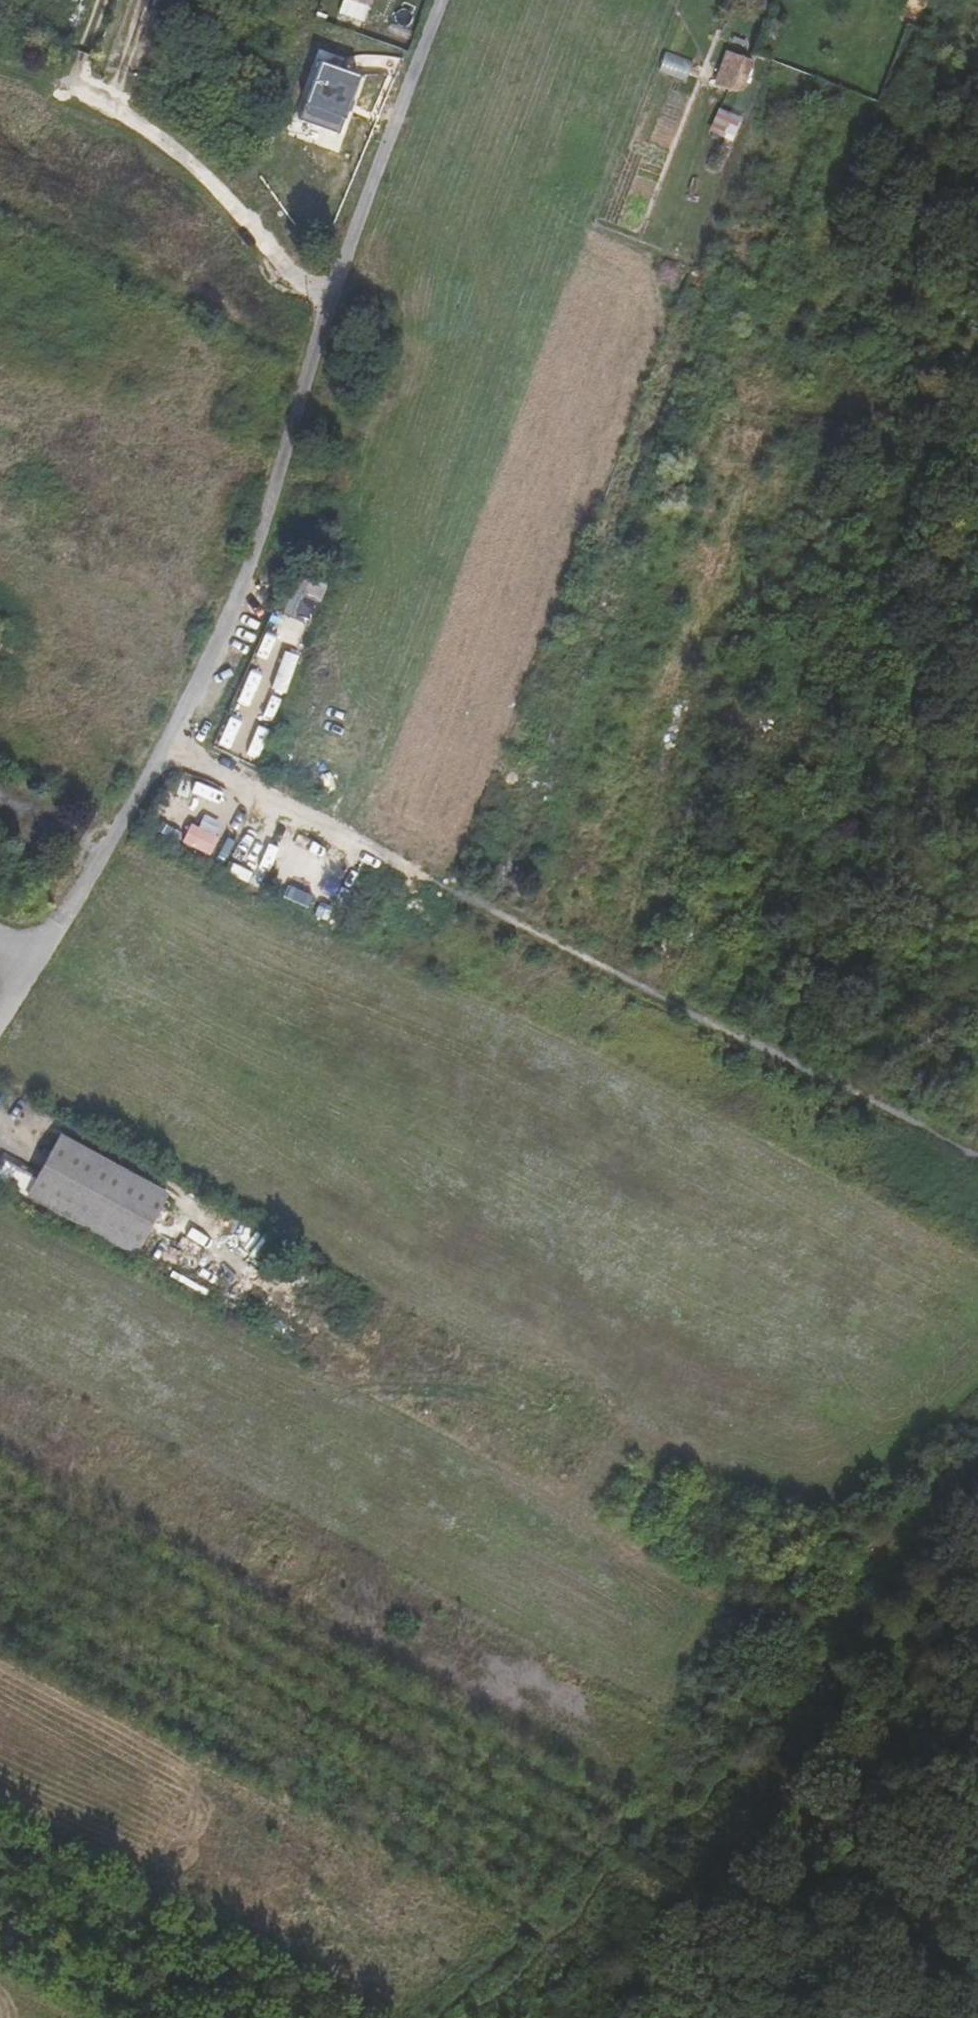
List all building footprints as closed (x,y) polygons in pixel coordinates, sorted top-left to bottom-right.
[(332,26),(360,36),(373,0),(342,0),(332,26)] [(733,91),(745,58),(728,51),(716,84),(733,91)] [(756,62),(745,58),(733,91),(744,95),(756,62)] [(320,64),(301,120),(338,132),(359,77),(320,64)] [(734,142),(744,118),(720,108),(710,132),(734,142)] [(313,620),(321,601),(295,591),(284,616),(300,622),(302,616),(313,620)] [(221,856),(229,838),(212,831),(204,848),(221,856)] [(124,1247),(156,1189),(49,1132),(26,1174),(0,1159),(0,1180),(124,1247)]
